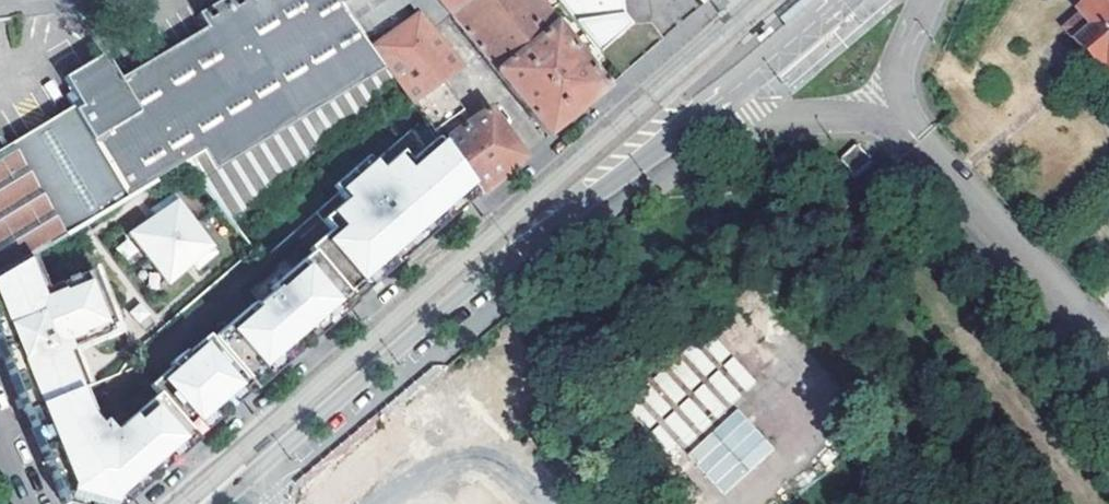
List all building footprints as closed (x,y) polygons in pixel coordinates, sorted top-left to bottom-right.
[(196,14),(204,27),(122,76),(177,169),(183,165),(206,152),(218,172),(354,87),(367,108),(386,92),(396,83),(385,67),(370,47),(360,34),(344,11),(336,0),(221,0),(196,14)] [(344,11),(360,0),(336,0),(344,11)] [(360,34),(408,1),(418,13),(432,30),(449,16),(436,0),(360,0),(344,11),(360,34)] [(449,16),(468,0),(436,0),(449,16)] [(535,0),(468,0),(449,16),(549,138),(578,113),(607,88),(535,0)] [(620,0),(556,0),(597,51),(628,25),(622,17),(620,0)] [(1071,30),(1108,74),(1108,0),(1106,0),(1071,30)] [(418,13),(370,47),(385,67),(434,33),(432,30),(418,13)] [(385,67),(396,83),(415,109),(480,198),(512,170),(528,156),(506,130),(487,108),(470,121),(442,82),(461,67),(434,33),(385,67)] [(68,74),(49,86),(64,111),(83,99),(68,74)] [(156,181),(177,169),(122,76),(83,99),(64,111),(49,86),(28,98),(36,111),(30,116),(37,127),(0,149),(0,271),(154,180),(155,182),(156,181)] [(183,165),(232,225),(367,108),(354,87),(218,172),(206,152),(183,165)] [(415,109),(252,249),(321,334),(356,303),(370,292),(444,228),(480,198),(415,109)] [(857,145),(841,160),(856,177),(873,162),(857,145)] [(161,222),(136,242),(173,288),(198,268),(203,274),(223,258),(177,200),(157,216),(161,222)] [(24,410),(61,501),(68,499),(95,503),(123,503),(180,456),(271,377),(321,334),(252,249),(215,281),(133,352),(115,371),(24,410)] [(0,271),(0,351),(21,402),(24,410),(82,385),(66,347),(88,338),(85,330),(107,320),(87,270),(42,288),(29,254),(0,271)] [(85,330),(88,338),(111,329),(107,320),(85,330)] [(736,407),(686,454),(724,495),(774,448),(736,407)]
